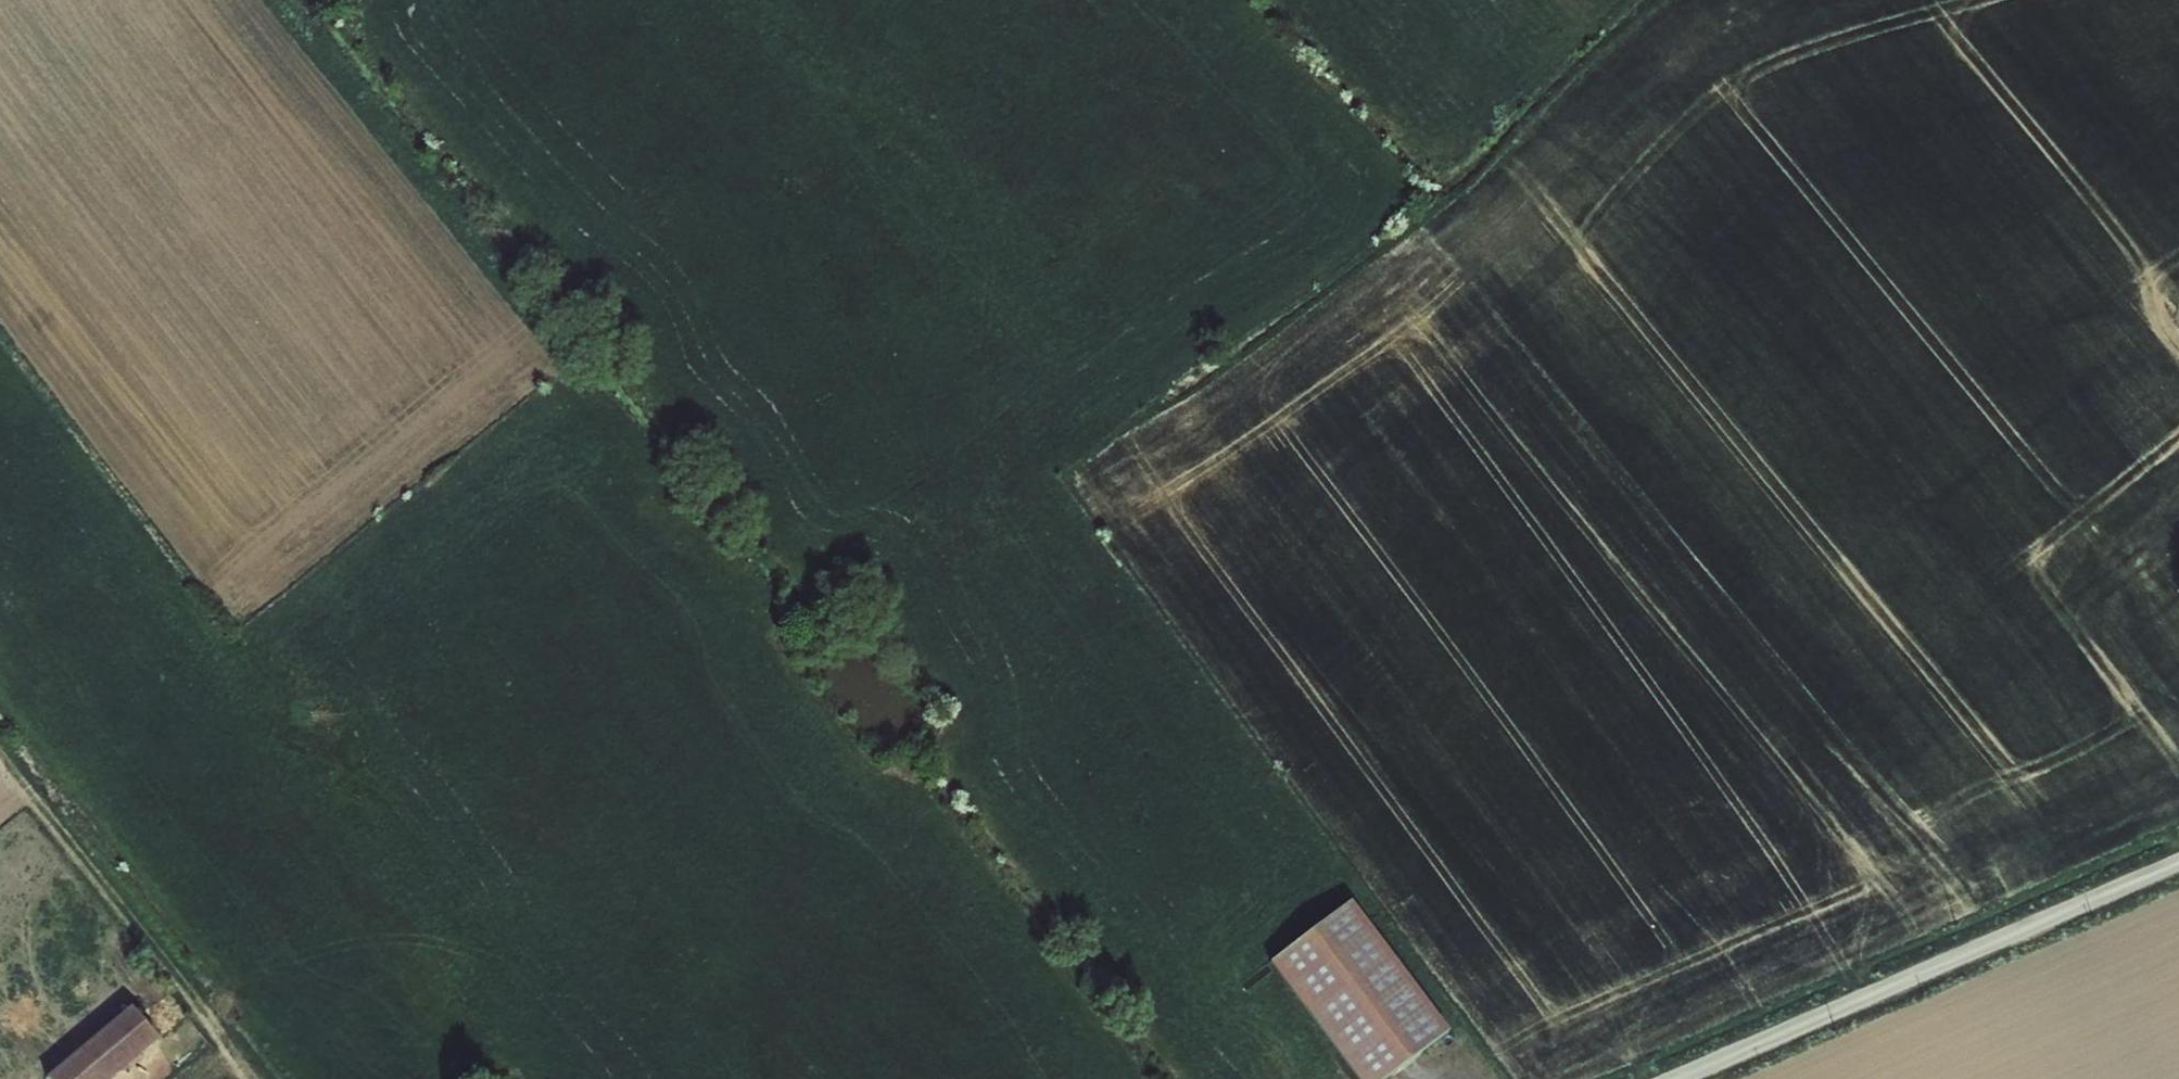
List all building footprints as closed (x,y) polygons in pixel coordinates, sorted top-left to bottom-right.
[(1353,1078),(1392,1078),(1448,1035),(1349,904),(1269,968),(1353,1078)] [(158,1039),(130,1005),(43,1077),(45,1078),(110,1078),(158,1039)]
